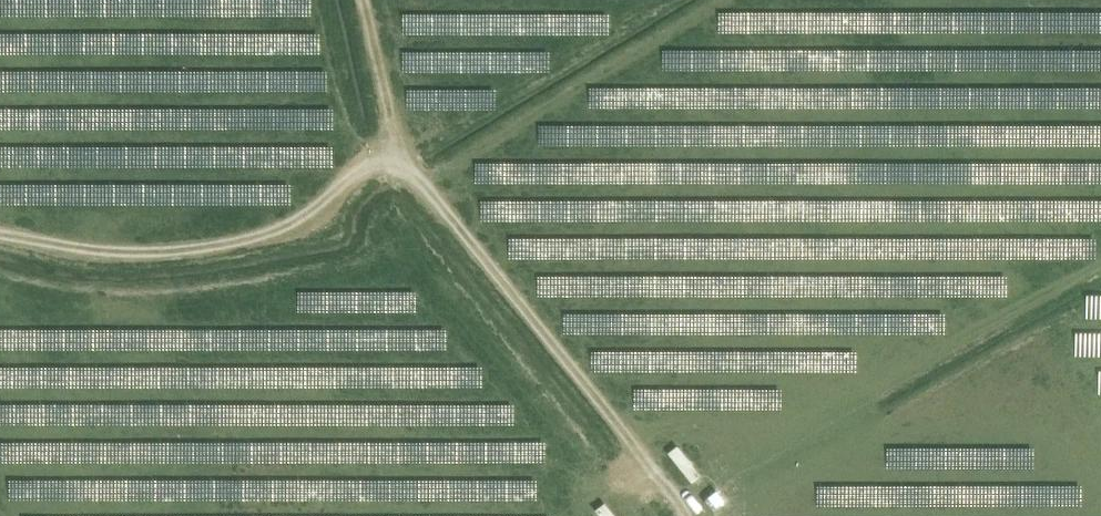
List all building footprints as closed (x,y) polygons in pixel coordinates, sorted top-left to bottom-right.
[(691,482),(700,475),(677,445),(668,451),(691,482)] [(605,501),(596,507),(601,515),(615,515),(605,501)]
